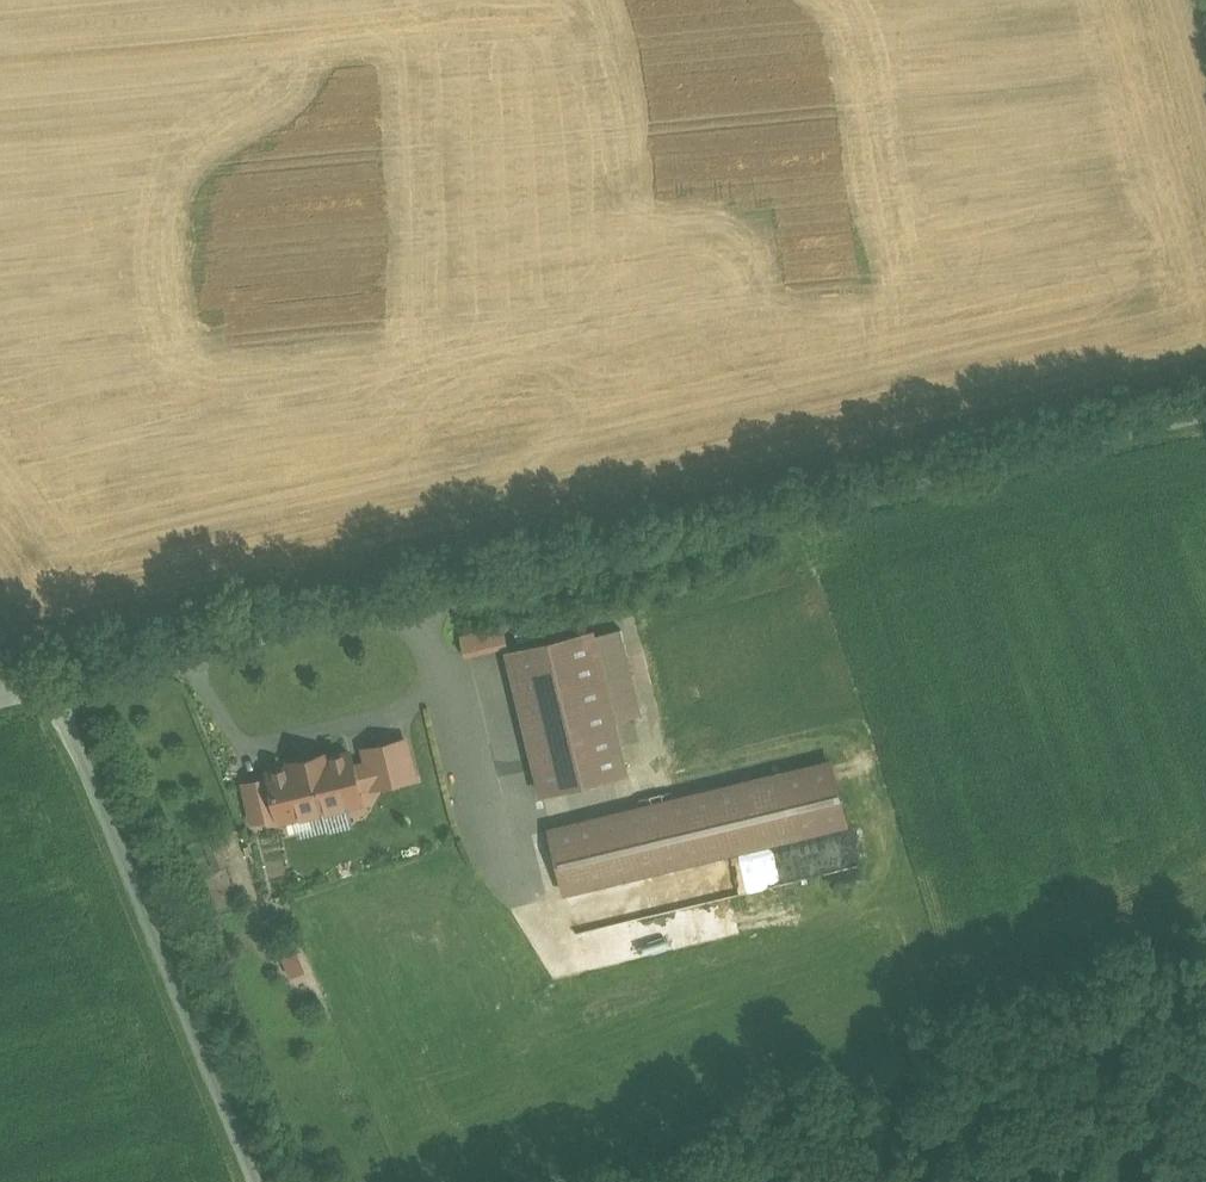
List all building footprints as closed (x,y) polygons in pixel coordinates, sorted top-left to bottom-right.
[(505,626),(463,636),(467,656),(509,646),(505,626)] [(594,631),(509,651),(543,793),(629,772),(616,720),(606,679),(596,637),(594,631)] [(619,632),(596,637),(606,679),(629,673),(619,632)] [(629,673),(606,679),(616,720),(639,715),(629,673)] [(407,739),(365,749),(369,761),(369,762),(374,784),(374,786),(416,776),(407,739)] [(352,752),(330,757),(329,752),(327,752),(327,753),(292,761),(291,761),(292,766),(270,772),(272,777),(280,813),(282,819),(328,808),(332,811),(345,808),(347,803),(363,800),(360,787),(374,784),(369,762),(369,761),(355,765),(352,752)] [(832,762),(553,829),(569,893),(848,825),(832,762)] [(272,777),(246,783),(255,819),(280,813),(272,777)] [(291,945),(274,950),(283,977),(299,972),(291,945)]
